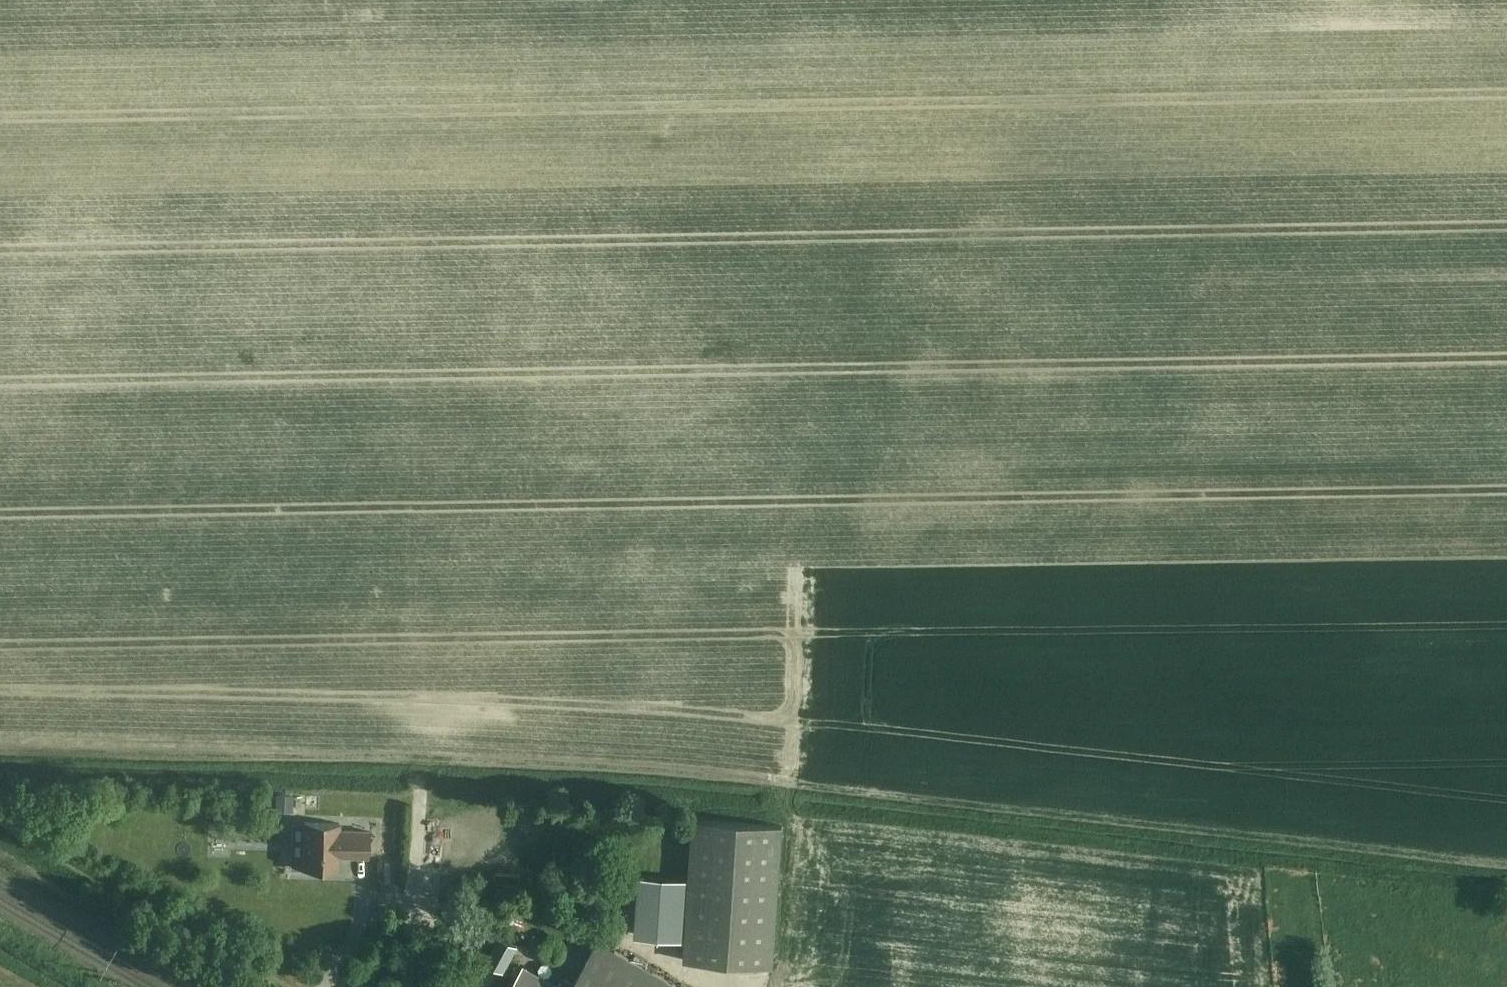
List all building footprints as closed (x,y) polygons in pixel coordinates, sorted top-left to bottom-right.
[(291,791),(275,791),(275,809),(291,809),(291,791)] [(694,818),(684,959),(773,965),(783,824),(694,818)] [(340,823),(304,822),(303,870),(338,871),(339,856),(369,857),(369,831),(339,830),(340,823)] [(640,875),(635,937),(682,940),(686,878),(640,875)] [(532,935),(528,944),(538,949),(542,940),(532,935)] [(518,944),(502,936),(489,961),(505,969),(518,944)] [(518,976),(512,986),(681,986),(597,940),(574,982),(563,976),(558,985),(523,966),(518,976)]
